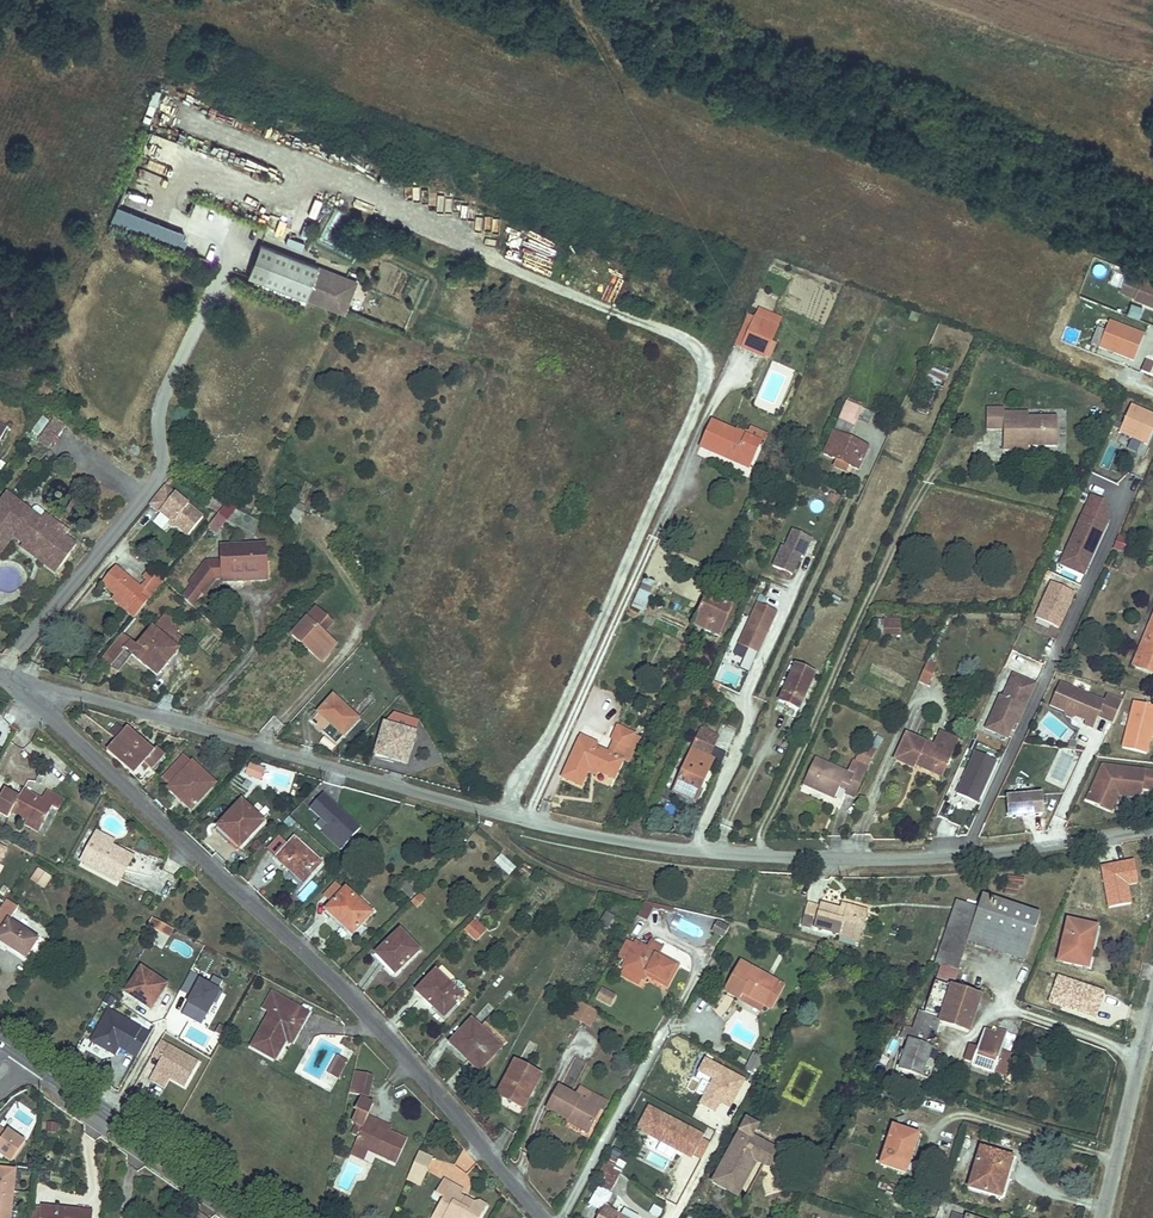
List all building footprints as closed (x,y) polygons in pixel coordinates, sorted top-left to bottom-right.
[(179,250),(186,234),(117,206),(110,221),(179,250)] [(463,206),(461,216),(468,218),(471,208),(463,206)] [(286,224),(271,218),(267,230),(281,236),(286,224)] [(289,238),(288,245),(301,249),(303,242),(289,238)] [(346,314),(358,282),(266,247),(254,279),(346,314)] [(1131,271),(1122,294),(1152,306),(1152,280),(1145,277),(1131,271)] [(1127,313),(1139,318),(1144,308),(1132,302),(1127,313)] [(1110,321),(1099,347),(1134,361),(1144,334),(1110,321)] [(779,334),(757,324),(744,354),(766,364),(779,334)] [(934,363),(925,379),(941,388),(950,372),(934,363)] [(849,404),(826,456),(862,472),(871,450),(852,442),(860,422),(858,421),(863,410),(849,404)] [(1120,433),(1148,446),(1152,434),(1152,415),(1132,405),(1120,433)] [(860,419),(868,423),(872,413),(864,410),(860,419)] [(990,411),(990,428),(1008,428),(1008,449),(1032,449),(1032,446),(1061,446),(1062,420),(1032,420),(1033,416),(1008,415),(1008,411),(990,411)] [(30,433),(37,437),(48,421),(42,417),(30,433)] [(36,442),(49,451),(66,426),(53,417),(36,442)] [(713,429),(703,451),(749,473),(760,450),(713,429)] [(140,460),(112,445),(108,453),(137,467),(140,460)] [(148,506),(187,536),(202,516),(164,486),(148,506)] [(1090,495),(1060,565),(1085,576),(1111,516),(1103,501),(1090,495)] [(15,533),(29,514),(6,496),(0,504),(0,554),(15,533)] [(298,525),(305,507),(296,503),(289,521),(298,525)] [(237,510),(227,504),(209,526),(218,533),(237,510)] [(29,514),(15,533),(24,540),(39,521),(29,514)] [(39,521),(24,540),(60,566),(75,546),(51,529),(55,524),(43,515),(39,521)] [(802,559),(804,560),(813,541),(791,531),(773,569),(793,578),(802,559)] [(60,566),(24,540),(19,548),(54,575),(60,566)] [(220,582),(220,577),(221,570),(237,570),(238,577),(262,576),(262,569),(261,557),(259,550),(222,551),(222,561),(204,561),(184,585),(201,597),(215,582),(220,582)] [(160,587),(145,575),(139,583),(144,587),(138,595),(111,573),(96,590),(124,614),(121,617),(128,624),(130,622),(134,617),(157,589),(160,587)] [(1051,583),(1036,617),(1059,627),(1074,593),(1051,583)] [(708,599),(694,631),(719,640),(732,609),(708,599)] [(777,615),(757,606),(738,647),(757,656),(777,615)] [(325,622),(315,614),(289,639),(319,666),(334,650),(321,638),(315,633),(325,622)] [(1131,668),(1152,676),(1152,614),(1131,668)] [(900,636),(899,618),(881,619),(881,637),(900,636)] [(330,627),(325,622),(315,633),(321,638),(330,627)] [(118,637),(100,659),(109,666),(122,652),(128,658),(129,657),(156,680),(179,653),(175,650),(180,643),(159,624),(154,631),(151,629),(134,651),(118,637)] [(122,652),(109,666),(115,672),(128,658),(122,652)] [(928,686),(937,665),(927,660),(918,682),(928,686)] [(746,672),(736,667),(723,662),(717,677),(740,687),(746,672)] [(794,669),(777,706),(799,715),(815,678),(794,669)] [(1037,688),(1015,678),(1005,700),(1002,699),(987,732),(998,737),(1004,724),(1014,729),(1017,724),(1023,709),(1028,707),(1037,688)] [(1097,728),(1107,703),(1062,684),(1053,706),(1068,712),(1079,717),(1089,721),(1088,725),(1097,728)] [(332,698),(315,716),(341,740),(357,722),(332,698)] [(1137,702),(1125,749),(1149,755),(1152,740),(1152,739),(1150,734),(1152,732),(1152,706),(1137,702)] [(1030,712),(1023,709),(1017,724),(1024,727),(1030,712)] [(381,733),(375,759),(406,766),(410,747),(415,730),(392,723),(381,733)] [(1014,729),(1004,724),(998,737),(1009,742),(1014,729)] [(109,734),(115,740),(124,731),(118,725),(109,734)] [(128,730),(117,741),(143,765),(155,753),(128,730)] [(922,771),(936,778),(941,767),(949,770),(959,740),(941,730),(931,749),(909,738),(897,763),(916,772),(919,766),(923,768),(922,771)] [(619,733),(614,746),(617,747),(630,753),(636,741),(619,733)] [(143,765),(117,741),(105,753),(131,778),(143,765)] [(700,741),(677,791),(698,801),(717,761),(711,758),(715,748),(700,741)] [(583,743),(564,784),(582,791),(590,773),(614,784),(622,767),(610,762),(598,756),(600,751),(583,743)] [(1066,790),(1082,755),(1060,745),(1043,780),(1066,790)] [(630,771),(636,756),(630,753),(617,747),(610,762),(622,767),(630,771)] [(976,752),(957,794),(978,804),(997,762),(976,752)] [(163,778),(171,785),(174,782),(189,795),(184,800),(194,809),(216,786),(183,758),(163,778)] [(816,762),(805,786),(836,799),(842,786),(850,789),(848,795),(857,799),(868,775),(858,770),(854,778),(816,762)] [(260,783),(266,769),(249,763),(244,776),(260,783)] [(1146,788),(1152,789),(1152,771),(1106,766),(1091,800),(1116,811),(1122,799),(1139,801),(1139,797),(1145,794),(1146,788)] [(941,767),(936,778),(944,782),(949,770),(941,767)] [(174,782),(171,785),(167,789),(181,802),(184,800),(189,795),(174,782)] [(1047,815),(1045,795),(1010,799),(1012,819),(1047,815)] [(0,810),(0,818),(9,823),(13,816),(43,833),(54,812),(60,815),(64,807),(47,797),(42,807),(24,797),(19,805),(6,798),(0,810)] [(322,798),(309,812),(327,828),(320,835),(341,853),(360,831),(322,798)] [(244,806),(224,826),(238,838),(233,843),(241,851),(265,825),(244,806)] [(100,835),(96,842),(111,850),(115,844),(100,835)] [(295,840),(275,862),(304,887),(323,866),(295,840)] [(96,842),(83,865),(119,885),(132,861),(111,850),(96,842)] [(500,854),(493,862),(509,876),(516,867),(500,854)] [(37,867),(29,881),(44,891),(53,877),(37,867)] [(343,896),(325,916),(339,929),(341,927),(353,937),(370,919),(343,896)] [(959,972),(968,944),(974,928),(1031,946),(1042,915),(983,897),(979,911),(957,905),(937,964),(959,972)] [(19,913),(21,910),(8,902),(0,915),(0,944),(26,960),(37,942),(11,924),(19,913)] [(650,907),(642,920),(650,925),(658,911),(650,907)] [(678,915),(679,910),(661,907),(661,912),(678,915)] [(804,938),(842,943),(843,935),(865,937),(868,913),(853,911),(853,917),(845,916),(819,913),(819,916),(806,915),(804,938)] [(169,939),(173,928),(150,919),(146,930),(169,939)] [(476,942),(486,930),(473,919),(463,931),(476,942)] [(606,920),(600,932),(607,936),(614,925),(606,920)] [(724,937),(728,926),(717,922),(713,933),(724,937)] [(1064,924),(1056,962),(1084,968),(1093,930),(1064,924)] [(974,928),(968,944),(1026,962),(1031,946),(974,928)] [(400,934),(376,958),(396,978),(420,953),(400,934)] [(843,935),(842,943),(864,945),(865,937),(843,935)] [(622,961),(629,964),(637,949),(630,945),(622,961)] [(625,971),(627,974),(644,983),(646,983),(648,979),(669,990),(680,970),(638,947),(637,949),(629,964),(625,971)] [(741,965),(725,994),(742,1003),(745,997),(766,1008),(778,985),(741,965)] [(144,967),(129,991),(155,1008),(170,983),(144,967)] [(180,990),(190,995),(187,1003),(189,1004),(183,1015),(202,1024),(207,1013),(209,1014),(222,989),(201,979),(202,977),(190,971),(180,990)] [(438,973),(419,993),(447,1020),(466,999),(438,973)] [(644,983),(627,974),(623,979),(641,989),(644,983)] [(922,1080),(940,1025),(952,990),(935,985),(925,1015),(919,1013),(914,1031),(910,1030),(906,1029),(903,1040),(904,1040),(910,1042),(900,1072),(922,1080)] [(601,987),(594,1001),(610,1008),(616,995),(601,987)] [(275,1056),(287,1035),(291,1028),(298,1031),(310,1011),(274,990),(265,1006),(274,1011),(255,1045),(275,1056)] [(952,990),(940,1025),(969,1034),(980,999),(952,990)] [(574,1017),(582,1022),(591,1006),(583,1001),(574,1017)] [(591,1006),(582,1022),(592,1027),(602,1010),(592,1005),(591,1006)] [(151,1032),(108,1008),(94,1033),(90,1041),(115,1055),(120,1047),(137,1057),(151,1032)] [(471,1023),(450,1045),(469,1063),(473,1060),(484,1070),(502,1051),(471,1023)] [(291,1028),(287,1035),(293,1039),(298,1031),(291,1028)] [(986,1033),(973,1070),(992,1076),(1007,1035),(998,1032),(996,1036),(986,1033)] [(341,1050),(356,1053),(359,1041),(344,1038),(341,1050)] [(200,1061),(161,1039),(152,1056),(161,1061),(156,1069),(185,1086),(191,1078),(200,1061)] [(337,1059),(330,1069),(339,1074),(345,1064),(337,1059)] [(730,1110),(745,1078),(702,1059),(695,1075),(702,1079),(696,1092),(703,1096),(698,1105),(714,1113),(718,1104),(730,1110)] [(374,1070),(357,1066),(350,1089),(368,1094),(374,1070)] [(515,1066),(499,1098),(523,1112),(540,1080),(515,1066)] [(339,1074),(330,1069),(327,1074),(336,1079),(339,1074)] [(547,1113),(569,1125),(570,1124),(588,1134),(599,1114),(602,1116),(605,1109),(590,1100),(586,1107),(558,1092),(547,1113)] [(704,1135),(648,1106),(635,1131),(691,1160),(704,1135)] [(369,1148),(397,1160),(408,1136),(389,1128),(389,1130),(384,1128),(385,1126),(376,1122),(377,1118),(368,1114),(363,1125),(356,1122),(352,1131),(359,1134),(355,1142),(369,1148)] [(391,1124),(377,1118),(376,1122),(385,1126),(384,1128),(389,1130),(389,1128),(391,1124)] [(57,1123),(48,1121),(47,1130),(56,1131),(57,1123)] [(747,1121),(712,1185),(739,1200),(758,1165),(770,1171),(771,1170),(774,1169),(777,1166),(779,1162),(780,1158),(779,1153),(753,1139),(759,1128),(747,1121)] [(570,1124),(569,1125),(568,1128),(586,1138),(588,1134),(570,1124)] [(8,1128),(5,1131),(0,1139),(0,1153),(11,1161),(26,1141),(8,1128)] [(897,1128),(883,1169),(909,1177),(923,1137),(897,1128)] [(369,1148),(355,1142),(351,1152),(365,1158),(369,1148)] [(979,1150),(967,1187),(995,1196),(1002,1176),(1005,1175),(1010,1159),(979,1150)] [(431,1161),(418,1155),(409,1176),(423,1182),(431,1161)] [(0,1167),(0,1217),(11,1217),(16,1168),(0,1167)] [(600,1179),(603,1181),(616,1187),(620,1176),(605,1169),(600,1179)] [(441,1181),(433,1195),(437,1198),(428,1214),(435,1217),(473,1217),(481,1204),(474,1200),(464,1205),(462,1208),(460,1206),(458,1209),(453,1206),(445,1202),(453,1188),(441,1181)] [(603,1181),(589,1207),(602,1214),(600,1217),(618,1217),(605,1211),(613,1198),(610,1197),(616,1187),(603,1181)] [(947,1185),(943,1196),(952,1199),(955,1188),(947,1185)] [(460,1192),(453,1188),(445,1202),(453,1206),(460,1192)] [(94,1213),(35,1206),(33,1217),(94,1217),(94,1213)]
